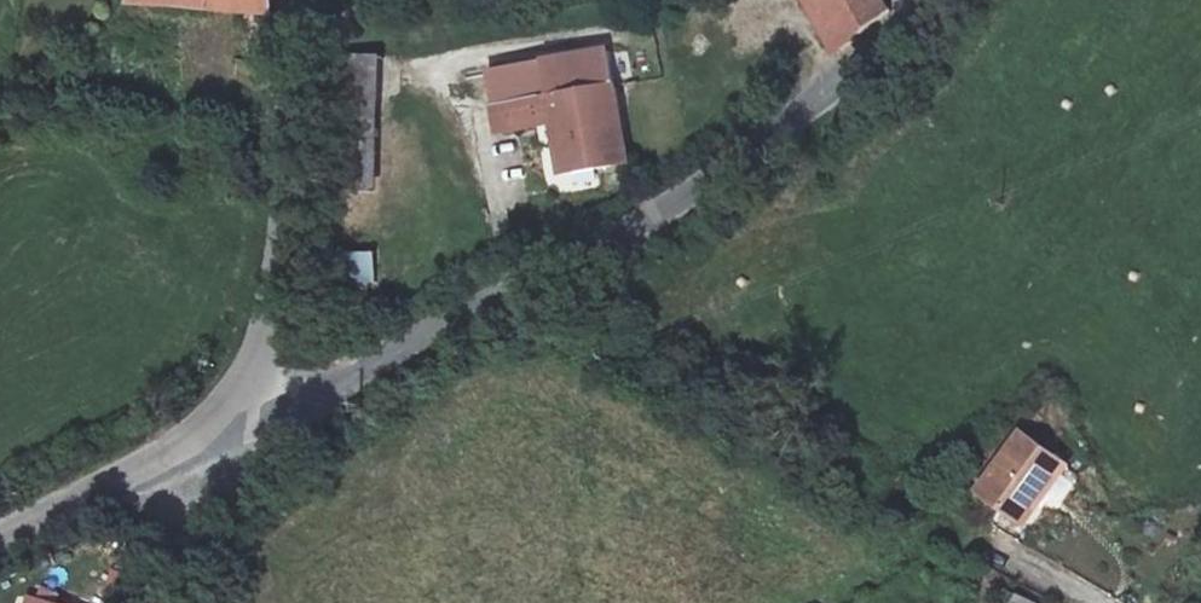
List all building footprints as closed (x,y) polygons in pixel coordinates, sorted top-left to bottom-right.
[(844,54),(860,40),(878,24),(892,9),(887,0),(832,0),(847,27),(836,38),(844,54)] [(537,40),(547,117),(613,118),(604,40),(537,40)] [(340,186),(378,186),(378,52),(340,52),(340,186)] [(1057,472),(1016,438),(974,491),(1015,523),(1057,472)] [(132,573),(114,567),(104,598),(120,602),(123,602),(132,573)] [(1011,584),(1001,602),(1039,602),(1040,600),(1011,584)]
